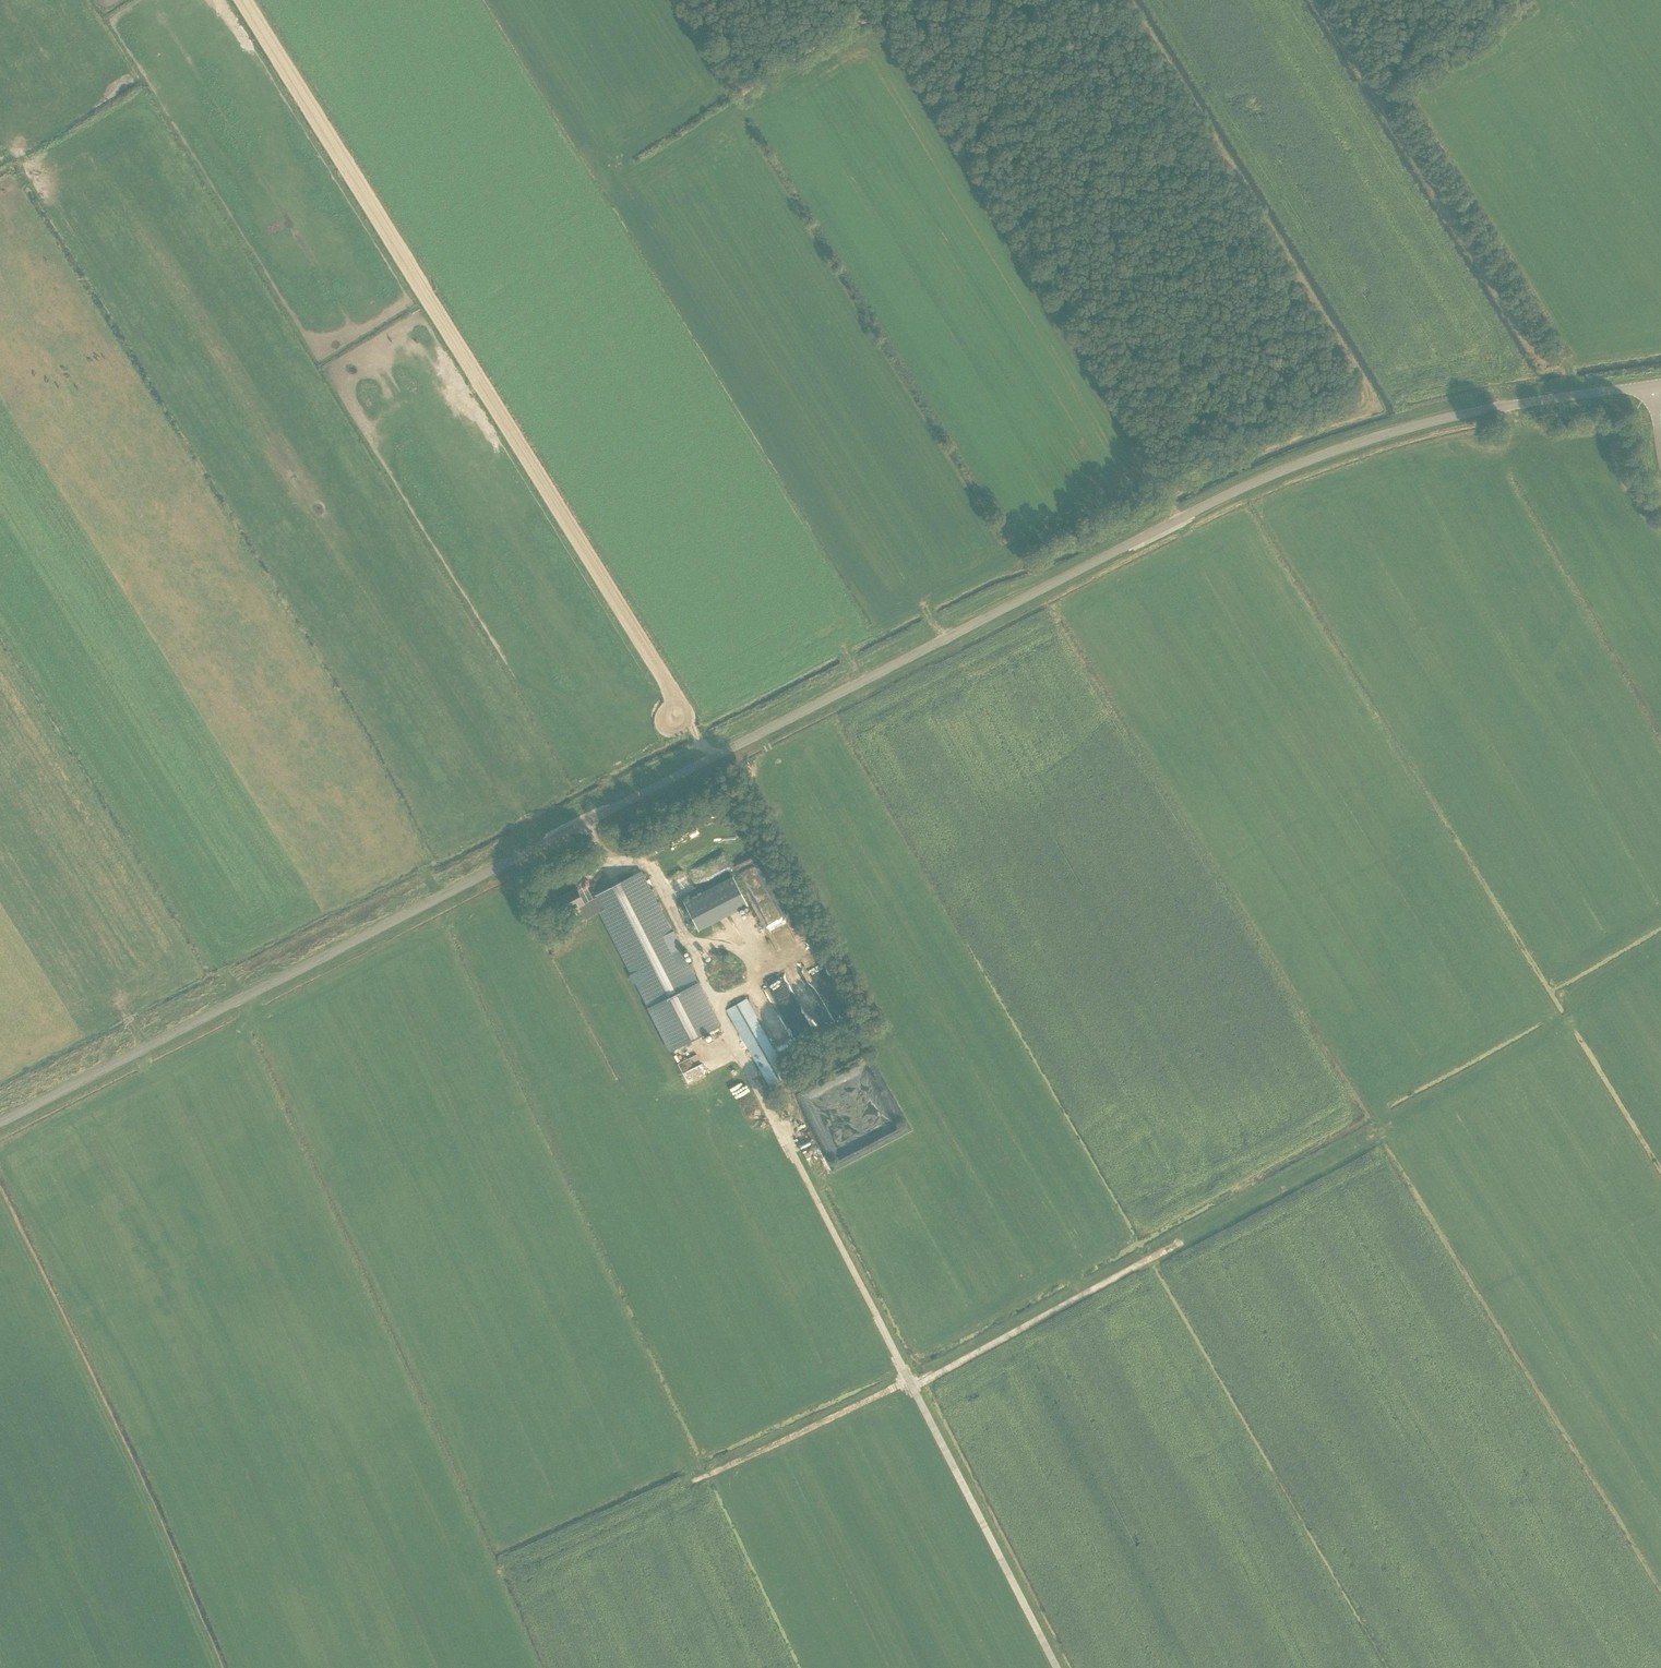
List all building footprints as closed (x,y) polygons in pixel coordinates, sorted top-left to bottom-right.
[(726,855),(702,866),(705,872),(708,870),(710,873),(730,863),(726,855)] [(720,1026),(698,984),(641,872),(592,897),(594,899),(585,903),(577,888),(554,899),(563,915),(579,907),(585,919),(600,912),(650,1008),(647,1010),(670,1053),(720,1026)] [(746,903),(733,873),(683,896),(689,911),(692,910),(698,924),(746,903)] [(683,874),(684,887),(690,887),(690,882),(700,881),(700,873),(683,874)] [(793,944),(764,888),(753,893),(782,949),(793,944)] [(710,962),(709,964),(708,967),(707,972),(708,977),(710,982),(714,985),(719,988),(724,989),(729,988),(734,985),(737,982),(740,977),(740,972),(740,967),(737,962),(734,958),(729,956),(724,955),(719,956),(714,958),(710,962)] [(852,1013),(820,956),(804,965),(835,1022),(852,1013)] [(798,968),(787,972),(793,986),(803,983),(798,968)] [(796,987),(802,1000),(811,995),(804,982),(796,987)] [(746,999),(732,1007),(727,1010),(770,1086),(790,1075),(746,999)] [(714,1037),(715,1044),(727,1041),(726,1034),(714,1037)] [(680,1069),(699,1059),(695,1052),(677,1061),(680,1069)] [(848,1067),(804,1088),(807,1096),(852,1075),(848,1067)] [(804,1089),(798,1091),(802,1101),(808,1099),(804,1089)] [(812,1104),(805,1106),(809,1120),(815,1118),(812,1104)] [(835,1150),(819,1119),(812,1123),(828,1153),(835,1150)]
